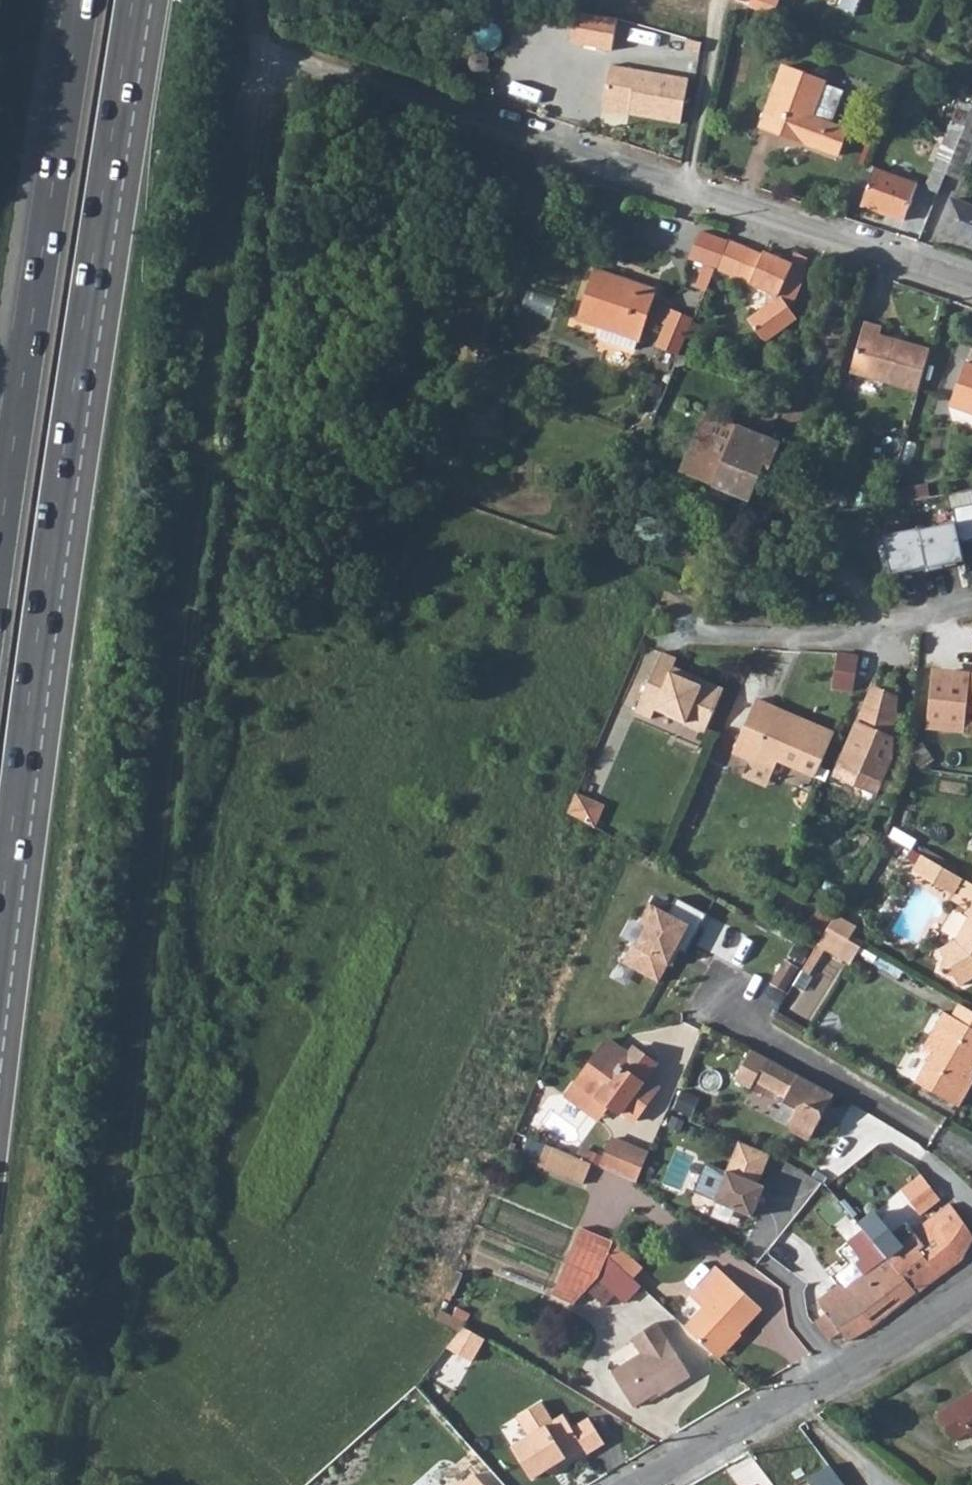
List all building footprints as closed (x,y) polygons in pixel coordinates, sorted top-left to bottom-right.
[(780,0),(779,0),(752,0),(750,4),(750,6),(775,15),(780,0)] [(616,52),(623,22),(582,13),(575,43),(616,52)] [(681,126),(690,83),(613,66),(604,102),(630,108),(629,115),(681,126)] [(782,135),(837,155),(847,130),(831,124),(812,116),(824,84),(825,82),(783,66),(760,127),(782,135)] [(831,124),(844,91),(824,84),(812,116),(831,124)] [(962,98),(960,105),(971,110),(971,102),(962,98)] [(961,138),(962,135),(971,111),(971,110),(960,105),(935,165),(948,170),(961,138)] [(962,135),(971,140),(971,111),(962,135)] [(971,161),(971,143),(961,138),(948,170),(947,171),(945,175),(964,182),(971,161)] [(945,175),(947,171),(935,166),(925,189),(938,194),(945,175)] [(905,220),(918,185),(875,170),(862,205),(905,220)] [(952,200),(940,231),(971,245),(971,208),(952,200)] [(717,269),(728,242),(703,233),(690,258),(709,266),(717,269)] [(746,318),(763,341),(795,318),(788,309),(785,305),(788,299),(792,301),(804,278),(808,260),(796,254),(791,264),(764,253),(763,255),(728,241),(728,242),(717,269),(768,290),(766,303),(746,318)] [(711,281),(717,269),(709,266),(704,279),(711,281)] [(648,315),(656,290),(595,270),(578,321),(600,328),(597,337),(636,350),(648,315)] [(700,277),(696,288),(706,292),(711,281),(704,279),(700,277)] [(672,310),(662,306),(656,321),(666,325),(672,310)] [(658,346),(678,354),(692,319),(672,310),(666,325),(658,346)] [(879,326),(861,321),(847,373),(915,391),(926,348),(900,341),(899,345),(892,343),(889,338),(876,334),(879,326)] [(966,362),(951,405),(971,412),(971,364),(966,362)] [(775,441),(704,412),(679,471),(749,500),(767,460),(773,462),(777,451),(771,449),(775,441)] [(777,451),(780,444),(775,441),(771,449),(777,451)] [(950,507),(954,522),(959,543),(971,542),(971,503),(950,507)] [(954,522),(918,529),(927,570),(928,572),(944,569),(943,566),(964,562),(959,543),(954,522)] [(918,527),(882,535),(890,574),(911,570),(912,573),(927,570),(918,529),(918,527)] [(650,719),(655,709),(684,721),(683,724),(705,733),(723,688),(703,679),(699,686),(670,673),(676,660),(662,653),(636,713),(650,719)] [(853,692),(858,657),(837,653),(833,687),(853,692)] [(968,683),(969,677),(961,674),(952,673),(944,672),(935,674),(929,724),(938,727),(946,729),(955,729),(964,728),(966,708),(971,708),(971,683),(968,683)] [(873,689),(840,769),(880,786),(891,758),(895,698),(873,689)] [(835,736),(801,722),(799,727),(776,717),(778,712),(756,703),(734,755),(750,762),(775,772),(779,763),(817,778),(835,736)] [(775,772),(750,762),(743,779),(768,789),(775,772)] [(576,793),(567,813),(586,823),(595,802),(576,793)] [(595,802),(586,823),(595,828),(604,805),(595,802)] [(919,853),(911,868),(945,887),(954,871),(919,853)] [(964,878),(956,892),(971,900),(971,883),(964,878)] [(707,913),(676,897),(668,912),(650,903),(639,923),(646,927),(636,946),(633,944),(623,963),(659,982),(677,948),(686,953),(707,913)] [(971,916),(958,941),(942,950),(949,962),(946,973),(958,976),(964,986),(971,981),(971,905),(967,914),(971,916)] [(831,929),(821,945),(828,949),(843,959),(853,942),(831,929)] [(864,948),(853,942),(843,959),(855,965),(864,948)] [(818,950),(806,971),(812,975),(828,949),(821,945),(818,950)] [(786,957),(773,982),(788,990),(801,965),(786,957)] [(971,1026),(971,1009),(963,1004),(956,1016),(971,1026)] [(971,1091),(971,1071),(971,1026),(956,1016),(949,1013),(929,1048),(937,1053),(921,1082),(963,1106),(971,1091)] [(620,1113),(634,1123),(643,1110),(630,1100),(645,1080),(656,1065),(634,1049),(628,1057),(607,1041),(576,1083),(608,1107),(619,1115),(620,1113)] [(751,1050),(736,1079),(752,1088),(755,1082),(785,1099),(783,1103),(796,1110),(790,1121),(793,1132),(809,1140),(821,1119),(819,1112),(822,1106),(829,1104),(834,1095),(751,1050)] [(645,1080),(630,1100),(643,1110),(658,1089),(645,1080)] [(608,1107),(576,1083),(566,1097),(597,1121),(608,1107)] [(601,1168),(614,1174),(626,1147),(612,1141),(601,1168)] [(771,1154),(740,1142),(716,1202),(754,1218),(766,1187),(760,1184),(771,1154)] [(614,1174),(637,1184),(649,1156),(626,1147),(614,1174)] [(591,1164),(554,1148),(544,1169),(582,1185),(591,1164)] [(695,1188),(713,1197),(727,1169),(709,1160),(695,1188)] [(902,1187),(925,1219),(947,1202),(924,1171),(902,1187)] [(915,1293),(960,1260),(971,1242),(971,1240),(971,1234),(951,1205),(913,1233),(906,1225),(878,1247),(904,1278),(915,1293)] [(871,1329),(917,1295),(915,1293),(904,1278),(878,1247),(861,1227),(854,1234),(849,1229),(841,1237),(859,1258),(853,1263),(862,1273),(844,1287),(836,1284),(827,1290),(823,1286),(817,1290),(820,1296),(815,1299),(821,1308),(816,1311),(820,1316),(815,1320),(828,1338),(839,1331),(846,1341),(871,1329)] [(580,1228),(565,1263),(597,1277),(607,1255),(613,1243),(613,1242),(580,1228)] [(634,1280),(643,1270),(613,1243),(607,1255),(634,1280)] [(627,1305),(642,1287),(634,1280),(607,1255),(597,1277),(627,1305)] [(572,1304),(597,1277),(565,1263),(552,1295),(572,1304)] [(714,1353),(736,1329),(738,1331),(761,1307),(718,1266),(691,1295),(704,1307),(686,1327),(714,1353)] [(632,1406),(656,1391),(658,1395),(689,1375),(655,1321),(630,1336),(640,1353),(611,1371),(632,1406)] [(485,1339),(462,1327),(459,1334),(448,1349),(472,1362),(485,1339)] [(718,1358),(740,1333),(738,1331),(736,1329),(714,1353),(718,1358)] [(969,1432),(971,1437),(971,1394),(938,1415),(953,1441),(969,1432)] [(541,1402),(517,1417),(529,1436),(512,1447),(532,1479),(565,1458),(567,1461),(585,1450),(563,1415),(553,1421),(541,1402)] [(828,1458),(805,1476),(812,1484),(847,1484),(828,1458)] [(796,1476),(804,1471),(800,1465),(792,1470),(796,1476)] [(474,1475),(464,1484),(483,1484),(474,1475)]
